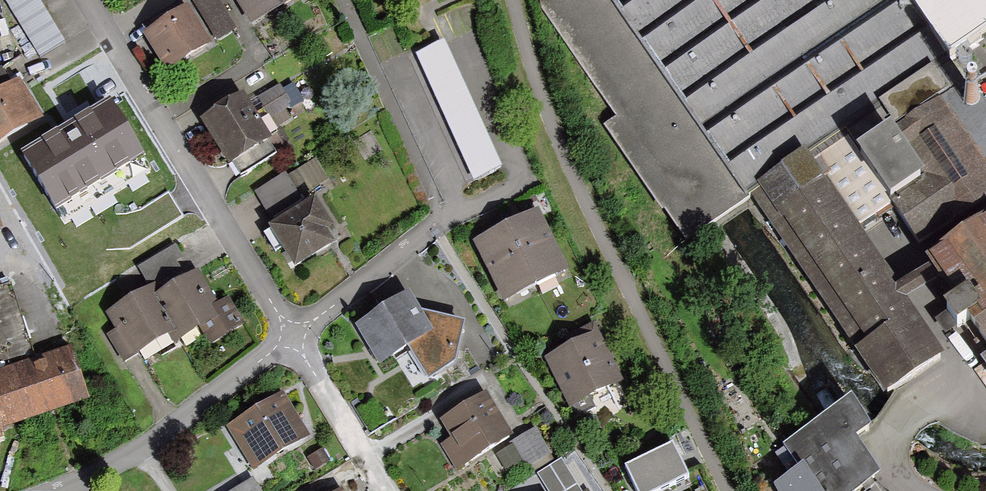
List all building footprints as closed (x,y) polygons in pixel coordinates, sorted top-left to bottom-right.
[(39,58),(65,42),(40,0),(5,0),(39,58)] [(192,1),(217,41),(237,29),(219,0),(194,0),(192,1)] [(251,26),(293,0),(235,0),(251,26)] [(622,116),(610,124),(688,239),(727,213),(751,197),(701,123),(616,0),(542,0),(622,116)] [(701,123),(751,197),(809,157),(859,231),(893,208),(916,241),(985,195),(985,103),(952,54),(976,38),(985,32),(985,0),(616,0),(701,123)] [(213,44),(188,5),(143,34),(167,73),(213,44)] [(417,55),(473,179),(500,167),(445,42),(417,55)] [(0,70),(0,138),(41,112),(20,78),(12,82),(3,68),(0,70)] [(277,130),(276,128),(291,118),(286,110),(293,105),(280,85),(249,102),(243,93),(200,119),(229,166),(232,164),(241,178),(292,146),(282,128),(277,130)] [(110,96),(22,149),(64,218),(151,166),(110,96)] [(809,157),(751,197),(887,393),(944,354),(859,231),(809,157)] [(286,173),(254,192),(271,218),(302,198),(301,196),(330,178),(316,159),(288,176),(286,173)] [(316,198),(268,226),(270,230),(263,234),(276,253),(282,249),(294,269),(336,244),(328,233),(335,227),(316,198)] [(505,225),(532,282),(564,266),(537,209),(505,225)] [(927,257),(953,295),(946,299),(961,321),(969,315),(985,340),(985,218),(927,257)] [(500,297),(532,282),(505,225),(472,240),(500,297)] [(199,270),(161,291),(154,295),(176,332),(170,335),(174,345),(200,328),(211,346),(247,324),(229,297),(218,303),(199,270)] [(157,283),(105,314),(115,330),(108,335),(124,363),(170,335),(176,332),(154,295),(161,291),(157,283)] [(5,437),(3,431),(90,400),(69,347),(38,358),(12,284),(0,288),(0,439),(5,437)] [(355,326),(379,366),(409,348),(429,381),(456,363),(466,322),(422,311),(409,292),(355,326)] [(596,333),(545,358),(567,402),(618,377),(596,333)] [(226,428),(253,472),(310,436),(283,392),(226,428)] [(442,444),(457,472),(514,437),(487,392),(439,421),(451,439),(442,444)] [(772,477),(781,490),(857,490),(881,475),(856,438),(872,428),(859,408),(850,395),(771,448),(784,469),(772,477)] [(511,445),(497,454),(506,472),(521,463),(525,469),(552,454),(536,427),(510,443),(511,445)] [(624,468),(635,490),(667,490),(690,480),(673,444),(624,468)] [(307,459),(314,471),(331,462),(323,448),(307,459)] [(537,474),(548,490),(581,490),(562,458),(537,474)] [(595,474),(580,484),(585,490),(606,490),(595,474)] [(231,490),(261,490),(253,478),(231,490)]
